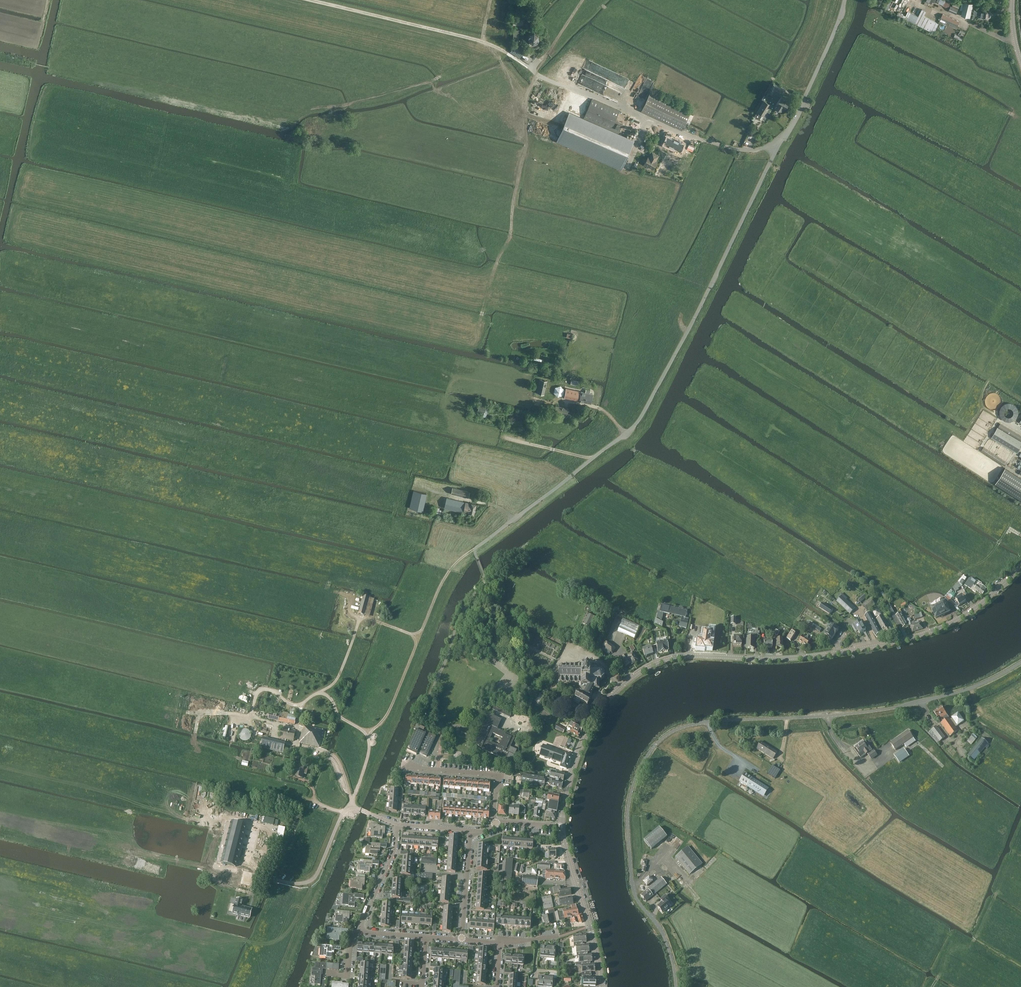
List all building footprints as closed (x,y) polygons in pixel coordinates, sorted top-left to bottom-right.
[(948,9),(951,3),(946,0),(937,0),(936,2),(943,5),(943,6),(948,9)] [(948,11),(950,12),(956,14),(958,9),(960,5),(953,2),(952,6),(951,6),(948,11)] [(971,15),(972,9),(974,4),(965,2),(961,15),(970,17),(971,15)] [(897,16),(935,32),(939,22),(924,16),(927,10),(922,8),(919,15),(908,11),(906,15),(899,12),(897,16)] [(974,9),(972,9),(971,15),(981,15),(983,19),(988,19),(991,17),(991,13),(989,10),(985,9),(981,12),(977,11),(974,9)] [(940,19),(941,19),(957,27),(959,22),(943,14),(940,19)] [(529,42),(530,42),(533,44),(537,42),(539,39),(538,35),(534,33),(530,34),(528,37),(529,42)] [(520,58),(523,53),(514,46),(512,48),(510,52),(520,58)] [(583,74),(579,83),(612,97),(613,97),(619,99),(622,91),(583,74)] [(785,109),(789,101),(786,100),(789,95),(784,93),(785,88),(773,83),(771,87),(772,87),(766,97),(776,103),(774,107),(775,108),(776,108),(775,109),(779,111),(780,110),(781,111),(783,108),(785,109)] [(690,111),(670,102),(650,92),(641,111),(682,130),(690,111)] [(775,108),(774,107),(776,103),(766,97),(755,116),(759,119),(762,114),(764,116),(767,111),(771,114),(775,108)] [(619,111),(592,99),(584,118),(619,133),(622,124),(615,121),(619,111)] [(569,113),(557,141),(621,169),(634,140),(569,113)] [(671,138),(666,147),(681,155),(686,147),(682,145),(683,143),(679,141),(679,142),(671,138)] [(690,143),(687,149),(693,152),(695,146),(690,143)] [(644,165),(653,170),(657,163),(656,162),(659,157),(653,154),(650,158),(649,158),(644,165)] [(544,394),(547,381),(540,379),(537,393),(544,394)] [(566,388),(564,397),(579,400),(579,401),(584,401),(584,402),(586,402),(591,403),(593,394),(589,393),(590,390),(586,389),(586,392),(581,391),(566,388)] [(567,415),(567,413),(568,408),(556,405),(556,406),(544,403),(543,408),(555,411),(567,415)] [(479,405),(478,410),(484,411),(483,416),(486,417),(485,416),(486,414),(487,414),(488,408),(479,405)] [(1016,420),(1013,425),(1020,430),(1020,423),(1020,422),(1016,420)] [(1000,422),(998,426),(1020,440),(1020,435),(1000,422)] [(1020,445),(1020,441),(997,427),(991,437),(1017,453),(1020,445)] [(984,447),(982,450),(1005,465),(1007,462),(984,447)] [(995,483),(1020,500),(1020,478),(1005,468),(995,483)] [(452,487),(451,493),(468,497),(470,492),(452,487)] [(409,509),(423,512),(427,494),(413,491),(409,509)] [(474,514),(476,504),(471,503),(447,497),(444,508),(463,512),(464,511),(469,512),(469,513),(474,514)] [(985,590),(986,589),(981,585),(979,584),(978,586),(977,585),(976,587),(973,585),(977,580),(973,578),(969,578),(965,585),(968,587),(975,592),(976,590),(982,595),(986,590),(985,590)] [(862,602),(867,596),(864,593),(859,599),(862,602)] [(948,596),(946,598),(949,601),(954,606),(955,604),(950,599),(951,599),(953,597),(950,594),(948,596)] [(358,614),(364,615),(369,598),(363,596),(358,614)] [(842,596),(837,601),(850,614),(855,609),(842,596)] [(959,606),(966,602),(965,600),(965,599),(964,597),(963,598),(962,596),(956,600),(957,601),(958,603),(955,605),(957,607),(959,606)] [(872,601),(870,598),(866,601),(862,604),(867,611),(875,604),(872,601)] [(941,617),(942,617),(945,615),(945,616),(946,615),(945,615),(945,614),(949,612),(945,603),(943,604),(940,598),(930,603),(936,618),(941,616),(941,617)] [(833,610),(823,603),(820,608),(830,614),(833,610)] [(673,614),(674,608),(661,605),(660,611),(658,611),(657,619),(660,620),(659,621),(655,619),(654,625),(662,628),(663,628),(664,626),(662,625),(663,623),(661,622),(661,621),(662,621),(664,613),(670,614),(670,613),(673,614)] [(678,609),(674,608),(673,614),(675,615),(675,616),(681,617),(680,622),(679,627),(686,629),(689,618),(685,618),(687,611),(683,610),(683,609),(683,607),(680,606),(679,608),(678,609)] [(872,611),(875,617),(882,613),(879,607),(872,611)] [(865,616),(865,617),(876,636),(881,633),(870,612),(865,616)] [(590,627),(588,631),(592,633),(600,618),(588,613),(583,624),(590,627)] [(908,625),(901,613),(896,616),(903,628),(908,625)] [(886,637),(894,633),(890,628),(883,615),(876,620),(882,633),(883,632),(886,637)] [(623,619),(618,631),(634,638),(640,626),(623,619)] [(910,626),(912,632),(923,629),(921,622),(919,623),(918,621),(915,622),(915,621),(911,622),(912,625),(910,626)] [(855,625),(852,627),(856,633),(858,631),(860,634),(866,631),(862,624),(861,622),(855,625)] [(835,635),(839,630),(832,626),(831,625),(826,635),(832,639),(835,635)] [(697,643),(697,645),(696,649),(704,650),(704,649),(711,650),(714,630),(710,629),(709,633),(704,632),(704,631),(704,632),(703,632),(702,638),(700,638),(699,639),(696,638),(695,639),(694,643),(695,643),(697,643)] [(791,641),(793,638),(795,634),(790,631),(786,638),(791,641)] [(716,647),(725,647),(725,640),(726,636),(717,635),(717,639),(716,639),(716,647)] [(803,635),(799,641),(798,642),(806,646),(810,640),(803,635)] [(733,645),(741,646),(742,636),(742,638),(734,637),(733,642),(733,644),(733,645)] [(746,637),(746,648),(754,649),(754,645),(755,645),(756,641),(754,641),(754,637),(746,637)] [(667,641),(666,642),(665,638),(656,639),(657,643),(656,643),(658,653),(668,651),(667,641)] [(602,646),(612,653),(615,649),(605,642),(602,646)] [(645,656),(653,654),(651,647),(643,650),(645,656)] [(632,652),(621,660),(626,666),(631,663),(632,665),(638,661),(632,652)] [(558,684),(559,684),(559,683),(563,683),(563,684),(564,684),(564,683),(567,684),(568,684),(572,684),(576,684),(577,684),(579,684),(579,685),(579,686),(581,686),(580,688),(577,694),(574,699),(575,699),(574,701),(578,704),(579,704),(579,703),(580,702),(586,706),(587,705),(586,705),(587,705),(588,704),(589,702),(589,701),(589,700),(588,699),(594,689),(599,689),(599,688),(599,687),(599,686),(599,684),(600,683),(599,683),(599,681),(600,681),(601,682),(602,681),(601,680),(603,678),(604,679),(605,678),(604,678),(604,675),(605,674),(604,674),(603,674),(602,672),(602,671),(601,671),(601,672),(599,671),(598,671),(599,671),(599,670),(598,670),(598,668),(599,668),(599,667),(598,667),(597,666),(597,665),(596,665),(595,665),(594,664),(594,663),(594,664),(590,664),(590,663),(590,664),(588,663),(584,663),(582,663),(581,663),(581,664),(581,665),(581,666),(577,666),(573,666),(572,666),(569,666),(568,666),(564,666),(564,665),(564,666),(562,665),(561,665),(559,667),(558,667),(559,668),(559,670),(558,670),(558,671),(559,671),(558,672),(558,673),(558,676),(558,677),(558,678),(558,679),(558,682),(558,683),(558,684)] [(544,696),(538,693),(535,692),(532,700),(540,704),(543,698),(544,696)] [(958,731),(955,726),(953,723),(949,717),(941,707),(934,712),(937,718),(939,716),(943,721),(941,723),(950,737),(958,731)] [(268,719),(288,723),(294,725),(296,716),(280,712),(279,716),(269,713),(268,719)] [(954,722),(953,723),(955,726),(957,725),(957,726),(964,721),(958,712),(951,717),(954,722)] [(512,736),(511,737),(510,737),(511,735),(510,735),(497,729),(501,720),(494,716),(489,714),(489,715),(486,721),(485,721),(485,722),(475,744),(482,747),(483,745),(486,747),(484,751),(485,751),(485,750),(505,760),(506,760),(511,762),(511,763),(517,750),(510,747),(511,746),(515,738),(515,737),(512,736)] [(311,723),(310,727),(304,726),(303,730),(302,730),(299,743),(319,747),(323,730),(313,728),(314,723),(311,723)] [(416,730),(415,733),(407,750),(416,755),(417,753),(427,757),(436,736),(423,731),(425,728),(416,724),(414,729),(416,730)] [(563,733),(565,729),(556,724),(554,729),(563,733)] [(575,726),(574,727),(573,726),(571,730),(572,731),(570,735),(578,740),(581,735),(582,734),(583,733),(583,731),(575,726)] [(940,742),(945,737),(936,726),(931,730),(940,742)] [(251,734),(251,733),(251,732),(250,730),(248,729),(247,729),(246,728),(245,728),(244,729),(243,729),(242,730),(241,732),(240,734),(241,736),(241,737),(242,738),(243,739),(245,739),(247,739),(249,739),(249,738),(250,737),(251,736),(251,734)] [(280,738),(282,739),(282,740),(287,741),(287,740),(293,741),(296,732),(282,729),(280,738)] [(908,731),(891,743),(895,750),(896,750),(897,751),(901,748),(901,747),(904,744),(906,747),(915,740),(908,731)] [(968,740),(972,743),(977,738),(973,735),(968,740)] [(567,749),(573,752),(577,742),(569,738),(565,747),(567,748),(567,749)] [(988,743),(982,738),(967,755),(974,761),(988,743)] [(263,739),(261,747),(282,752),(283,749),(285,750),(285,748),(283,747),(284,745),(280,744),(278,751),(266,748),(269,740),(263,739)] [(756,748),(773,758),(778,752),(760,741),(756,748)] [(863,742),(855,747),(856,748),(854,749),(860,758),(867,754),(871,759),(877,755),(874,751),(873,752),(865,741),(863,742)] [(566,769),(571,755),(565,753),(545,744),(540,753),(562,763),(560,767),(566,769)] [(895,756),(899,762),(909,756),(904,749),(895,756)] [(305,767),(297,765),(294,776),(303,778),(305,767)] [(767,773),(767,774),(768,774),(775,778),(775,779),(775,778),(777,775),(780,771),(772,765),(772,766),(768,773),(767,773)] [(563,781),(565,774),(556,772),(556,771),(550,769),(549,773),(551,774),(550,777),(563,781)] [(769,789),(766,786),(752,778),(752,777),(745,773),(739,782),(746,786),(761,795),(764,797),(769,789)] [(551,786),(561,788),(562,788),(563,782),(552,779),(545,778),(522,775),(521,782),(544,785),(544,783),(549,784),(549,782),(552,782),(551,786)] [(390,788),(390,796),(398,797),(398,789),(390,788)] [(549,801),(558,803),(560,796),(548,793),(547,801),(549,801)] [(556,812),(558,803),(549,801),(547,817),(555,818),(556,812)] [(397,811),(397,804),(389,803),(389,811),(397,811)] [(522,804),(520,805),(519,806),(514,805),(514,806),(510,806),(509,815),(516,815),(517,815),(518,816),(519,814),(525,814),(525,808),(522,804)] [(533,816),(539,817),(541,809),(542,806),(535,805),(533,816)] [(410,814),(411,806),(404,806),(403,814),(410,814)] [(426,807),(418,807),(418,815),(425,815),(426,807)] [(278,825),(279,819),(267,816),(266,822),(278,825)] [(232,821),(222,862),(236,866),(247,824),(232,821)] [(369,829),(371,829),(370,837),(377,837),(376,839),(377,839),(377,838),(382,839),(383,834),(385,834),(385,827),(377,826),(377,824),(370,824),(369,829)] [(659,827),(644,840),(651,849),(667,836),(659,827)] [(413,846),(414,837),(414,838),(408,837),(408,846),(406,846),(406,849),(408,849),(408,846),(412,846),(413,846)] [(420,847),(420,838),(414,838),(414,837),(413,846),(412,846),(412,849),(414,849),(414,846),(418,846),(420,847)] [(425,847),(426,838),(426,839),(420,838),(420,847),(418,846),(418,850),(420,850),(420,847),(424,847),(425,847)] [(431,848),(432,839),(426,839),(426,838),(425,847),(424,847),(424,850),(426,850),(426,847),(430,847),(431,848)] [(438,840),(432,839),(431,848),(430,847),(430,851),(432,851),(432,848),(437,848),(438,840)] [(514,847),(515,839),(509,839),(508,847),(507,847),(507,850),(509,850),(509,847),(513,847),(514,847)] [(520,848),(521,840),(521,839),(521,840),(515,839),(514,847),(513,847),(513,851),(515,851),(515,847),(519,848),(520,848)] [(458,842),(449,842),(449,840),(446,840),(446,842),(449,842),(449,846),(449,848),(458,848),(457,848),(458,842)] [(526,848),(527,840),(521,840),(520,848),(519,848),(519,851),(521,851),(521,848),(525,848),(526,848)] [(532,849),(533,841),(527,840),(526,848),(525,848),(525,852),(527,852),(527,848),(532,849)] [(387,844),(380,844),(370,843),(370,844),(371,844),(371,846),(368,846),(369,846),(367,846),(366,846),(364,846),(366,846),(365,854),(372,854),(371,856),(372,856),(372,855),(377,856),(378,851),(380,851),(380,847),(387,848),(387,844)] [(488,858),(489,851),(489,845),(478,845),(477,857),(488,858)] [(458,848),(449,848),(449,846),(446,846),(445,848),(449,848),(448,852),(448,854),(457,854),(457,848),(458,848)] [(702,864),(688,847),(675,857),(690,874),(702,864)] [(556,854),(556,849),(547,850),(547,853),(548,853),(548,854),(545,854),(545,858),(548,858),(556,858),(556,857),(557,857),(557,854),(556,854)] [(457,854),(448,854),(448,852),(445,852),(445,854),(448,854),(448,858),(448,860),(457,860),(456,860),(457,854)] [(403,856),(403,863),(411,864),(415,865),(415,863),(415,857),(403,856)] [(487,870),(488,858),(477,857),(476,869),(487,870)] [(457,860),(448,860),(448,858),(445,858),(444,860),(448,860),(448,864),(447,866),(456,866),(456,860),(457,860)] [(372,868),(372,865),(379,865),(379,862),(364,860),(363,860),(363,861),(364,861),(364,864),(361,863),(360,863),(357,863),(358,863),(357,871),(364,872),(364,873),(370,873),(370,868),(372,868)] [(564,864),(555,864),(554,862),(548,862),(548,865),(550,865),(550,870),(555,870),(555,869),(564,870),(564,864)] [(456,866),(447,866),(448,864),(444,864),(444,866),(447,866),(447,872),(455,872),(456,866)] [(565,871),(555,870),(550,870),(550,865),(548,865),(537,864),(537,869),(543,870),(543,875),(545,875),(545,879),(548,879),(548,880),(550,880),(550,879),(552,879),(553,879),(554,879),(553,880),(557,880),(557,879),(558,880),(559,880),(560,879),(565,880),(565,871)] [(250,888),(253,871),(223,865),(219,882),(250,888)] [(411,875),(411,870),(402,869),(402,875),(405,875),(405,878),(413,879),(414,875),(411,875)] [(648,873),(654,880),(660,876),(654,869),(648,873)] [(478,879),(486,880),(486,881),(489,881),(490,880),(486,879),(487,874),(479,873),(479,874),(478,879)] [(523,876),(522,885),(535,887),(538,887),(539,878),(523,876)] [(365,878),(355,877),(351,877),(350,888),(356,889),(356,890),(356,889),(362,890),(362,885),(364,885),(365,878)] [(667,884),(661,877),(646,889),(647,890),(640,895),(646,902),(653,896),(653,895),(667,884)] [(401,886),(402,880),(393,879),(392,886),(401,886),(401,887),(404,888),(404,886),(401,886)] [(486,885),(486,881),(486,880),(478,879),(478,880),(478,885),(477,885),(486,886),(486,887),(489,887),(489,886),(486,885)] [(451,885),(442,884),(442,883),(439,883),(438,884),(442,885),(441,889),(441,890),(450,891),(450,890),(450,885),(451,885)] [(485,891),(486,887),(486,886),(477,885),(478,885),(477,891),(485,892),(485,893),(488,893),(489,892),(485,891)] [(560,897),(571,895),(570,888),(561,890),(560,886),(553,888),(554,894),(559,893),(560,897)] [(450,891),(441,890),(441,889),(438,889),(438,890),(441,891),(441,895),(441,896),(449,897),(450,897),(450,896),(449,896),(450,891)] [(485,897),(485,893),(485,892),(477,891),(477,892),(477,897),(476,897),(485,898),(485,899),(488,900),(488,898),(485,897)] [(403,902),(404,894),(400,893),(401,892),(392,892),(392,898),(396,898),(396,901),(403,902)] [(357,902),(357,895),(348,894),(347,895),(349,895),(348,897),(346,897),(344,897),(343,897),(341,897),(343,897),(342,905),(349,906),(348,907),(349,907),(349,906),(354,907),(355,902),(357,902)] [(449,902),(449,897),(441,896),(441,895),(438,894),(437,896),(441,897),(440,902),(449,903),(449,902)] [(670,906),(666,902),(669,900),(665,895),(660,899),(662,902),(657,906),(662,913),(670,906)] [(553,908),(550,896),(542,898),(544,909),(553,908)] [(484,903),(485,899),(485,898),(476,897),(477,898),(476,903),(484,904),(484,905),(488,905),(488,904),(484,903)] [(571,897),(559,899),(561,905),(564,904),(564,906),(573,904),(571,897)] [(252,909),(242,906),(243,900),(236,898),(232,913),(250,917),(252,909)] [(391,903),(383,902),(382,909),(391,909),(391,910),(394,910),(394,908),(391,908),(391,903)] [(576,907),(575,904),(571,905),(572,907),(562,909),(563,911),(555,912),(557,922),(565,920),(564,918),(570,917),(571,920),(570,920),(571,924),(582,923),(584,920),(582,914),(579,915),(576,907)] [(553,922),(557,921),(554,910),(548,911),(549,915),(542,917),(543,921),(544,921),(545,926),(552,924),(552,922),(553,921),(553,922)] [(349,919),(349,916),(352,917),(352,912),(335,911),(335,922),(341,922),(341,924),(341,923),(347,924),(347,919),(349,919)] [(407,924),(408,916),(409,916),(410,913),(408,912),(407,916),(402,915),(401,923),(402,923),(407,924)] [(453,914),(444,913),(444,912),(440,912),(440,914),(444,914),(443,918),(443,919),(452,920),(451,920),(452,914),(453,914)] [(413,924),(414,916),(415,916),(416,913),(414,913),(413,916),(409,916),(408,916),(407,924),(408,924),(413,924)] [(419,925),(420,917),(421,917),(422,914),(420,913),(419,917),(415,916),(414,916),(413,924),(413,925),(414,925),(414,924),(419,925)] [(425,926),(426,917),(427,917),(428,914),(426,914),(425,917),(421,917),(420,917),(419,925),(420,925),(425,925),(425,926)] [(452,920),(443,919),(443,918),(440,918),(440,920),(443,920),(443,924),(443,925),(452,926),(451,926),(451,920),(452,920)] [(476,921),(477,921),(478,918),(476,918),(476,921),(470,920),(469,929),(470,929),(470,928),(475,929),(476,921)] [(482,921),(483,922),(484,918),(482,918),(482,921),(477,921),(476,921),(475,929),(476,929),(481,929),(482,921)] [(488,922),(489,922),(490,919),(488,919),(487,922),(483,922),(482,921),(481,929),(481,930),(482,930),(482,929),(487,930),(488,922)] [(452,926),(443,925),(443,924),(439,924),(439,926),(443,926),(442,931),(451,932),(451,926),(452,926)] [(348,930),(342,929),(328,928),(333,929),(333,931),(326,931),(327,931),(327,939),(333,939),(333,941),(333,940),(339,941),(339,936),(342,936),(342,933),(348,934),(348,930)] [(574,947),(576,946),(581,946),(580,942),(586,942),(586,935),(582,935),(582,934),(577,934),(577,936),(573,936),(574,947)] [(369,953),(370,944),(370,943),(369,943),(369,944),(364,944),(363,952),(362,952),(362,956),(363,956),(364,952),(368,953),(369,953)] [(375,953),(376,944),(375,944),(375,945),(370,944),(369,953),(368,953),(368,956),(369,956),(370,953),(374,953),(375,953)] [(381,954),(382,945),(382,944),(381,944),(381,945),(376,945),(376,944),(375,953),(374,953),(374,956),(375,957),(376,953),(380,954),(381,954)] [(341,950),(341,947),(334,946),(320,945),(319,956),(326,956),(326,958),(326,957),(332,958),(332,953),(334,953),(334,950),(341,950)] [(387,954),(388,946),(388,945),(387,945),(387,946),(382,945),(381,954),(380,954),(380,957),(382,957),(382,954),(386,954),(387,954)] [(391,946),(388,946),(387,954),(386,954),(386,957),(387,958),(388,954),(393,955),(394,945),(391,945),(391,946)] [(589,945),(581,946),(576,946),(577,956),(579,956),(584,955),(583,952),(589,952),(589,945)] [(547,958),(548,947),(545,947),(544,947),(544,946),(541,946),(540,957),(547,958)] [(551,947),(548,947),(547,958),(547,961),(554,961),(556,947),(552,947),(551,947)] [(449,959),(450,951),(450,950),(447,949),(447,950),(444,950),(444,949),(443,959),(442,959),(442,962),(444,962),(444,959),(448,959),(449,959)] [(455,960),(456,951),(456,950),(454,950),(454,951),(450,951),(449,959),(448,959),(448,962),(450,962),(450,959),(454,959),(455,960)] [(467,961),(468,951),(466,951),(466,952),(462,951),(462,950),(462,951),(461,960),(460,960),(460,963),(462,963),(462,960),(467,960),(467,961)] [(487,960),(487,955),(479,954),(479,953),(475,953),(475,954),(479,955),(478,959),(478,960),(487,961),(488,961),(487,960)] [(517,965),(518,956),(518,955),(518,956),(512,956),(511,964),(510,964),(510,967),(512,968),(512,964),(516,965),(517,965)] [(591,955),(584,955),(579,956),(580,966),(582,966),(586,965),(586,962),(592,961),(591,955)] [(524,957),(518,956),(517,965),(516,965),(516,968),(518,968),(518,965),(523,965),(524,956),(524,957)] [(486,967),(487,961),(478,960),(478,959),(475,959),(475,960),(478,961),(478,965),(478,966),(486,967),(487,967),(486,967)] [(322,972),(322,969),(326,969),(327,963),(315,962),(315,968),(312,968),(311,976),(315,976),(314,984),(320,985),(321,972),(322,972)] [(361,963),(360,969),(369,970),(369,971),(372,971),(372,969),(369,969),(370,964),(360,963),(361,963)] [(594,964),(586,965),(582,966),(582,976),(589,975),(589,972),(595,971),(594,964)] [(486,970),(486,967),(478,966),(478,965),(474,965),(474,971),(477,971),(477,972),(486,973),(487,973),(487,970),(486,970)] [(369,975),(369,971),(369,970),(360,969),(359,969),(360,969),(360,975),(359,975),(368,976),(368,977),(372,977),(372,976),(372,975),(369,975)] [(444,970),(434,969),(435,969),(434,975),(433,975),(434,975),(443,976),(443,977),(446,977),(447,970),(444,970)] [(412,973),(411,973),(402,972),(402,971),(399,971),(399,973),(402,973),(402,978),(412,979),(410,979),(411,973),(412,973)] [(485,978),(486,973),(477,972),(477,971),(474,971),(474,973),(477,973),(477,977),(477,978),(485,979),(486,979),(485,978)] [(371,981),(372,977),(368,977),(368,976),(359,975),(360,975),(359,981),(358,981),(359,981),(368,982),(368,983),(371,983),(371,981)] [(546,977),(543,977),(543,978),(542,978),(542,977),(538,976),(537,986),(545,986),(546,977)] [(485,984),(485,979),(477,978),(477,977),(473,977),(473,979),(477,979),(476,984),(486,985),(485,984)] [(550,977),(549,978),(548,978),(546,977),(545,986),(552,986),(553,977),(550,977)]
